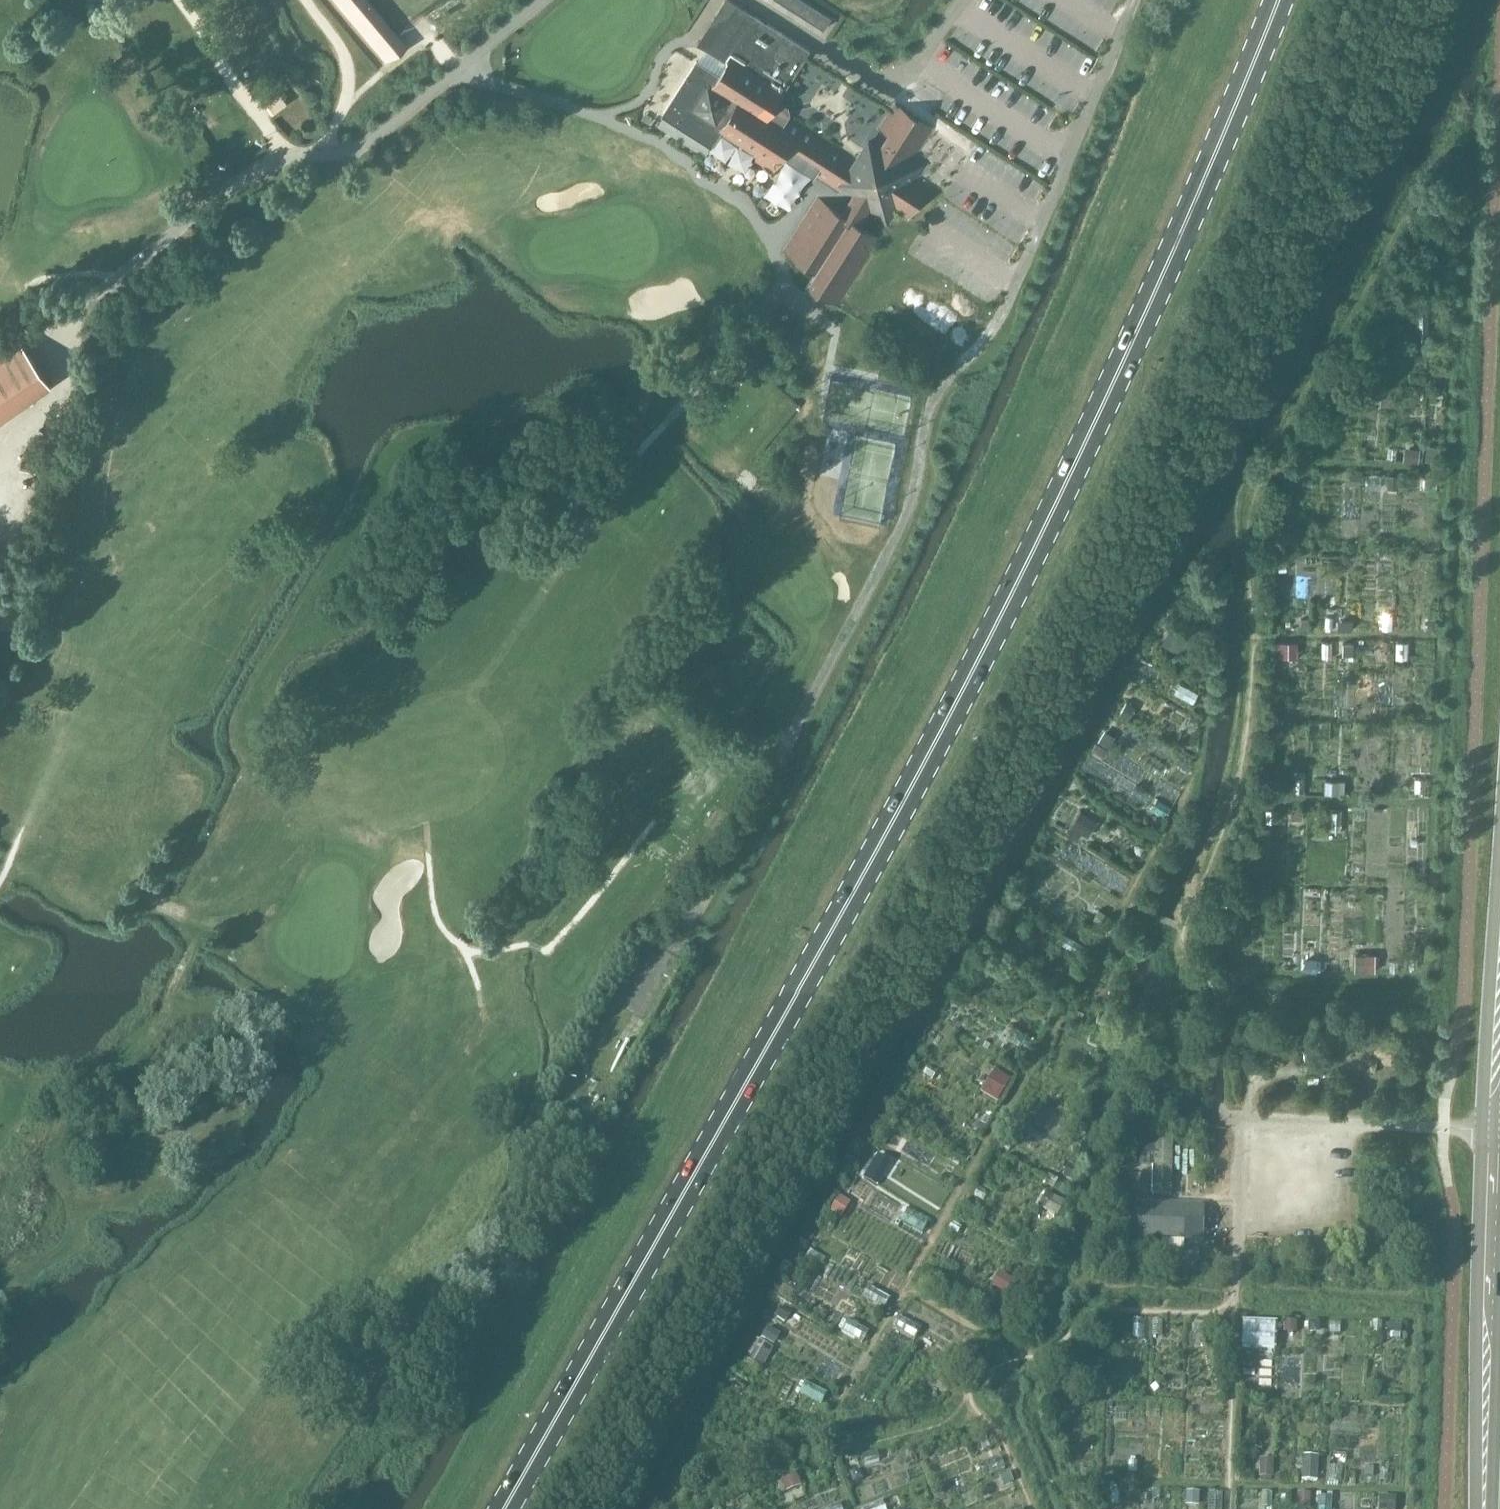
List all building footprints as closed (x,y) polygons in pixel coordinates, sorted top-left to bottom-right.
[(387,67),(411,47),(399,32),(373,0),(332,0),(387,67)] [(896,107),(881,129),(891,135),(881,150),(869,142),(855,163),(786,120),(790,114),(788,107),(777,100),(784,89),(785,90),(811,51),(731,0),(726,0),(725,0),(697,44),(729,65),(721,76),(711,69),(710,71),(697,62),(663,115),(712,146),(721,133),(723,130),(760,153),(754,161),(771,172),(783,154),(840,190),(844,185),(858,194),(843,216),(819,201),(786,252),(817,271),(808,284),(838,304),(879,239),(864,230),(873,217),(888,226),(897,211),(908,218),(928,187),(917,180),(926,165),(914,157),(932,129),(896,107)] [(824,29),(831,18),(832,17),(804,0),(778,0),(824,29)] [(47,379),(20,339),(0,352),(0,412),(47,379)] [(1153,1142),(1152,1195),(1171,1195),(1172,1142),(1153,1142)] [(1134,1240),(1202,1241),(1202,1209),(1135,1208),(1134,1240)]
